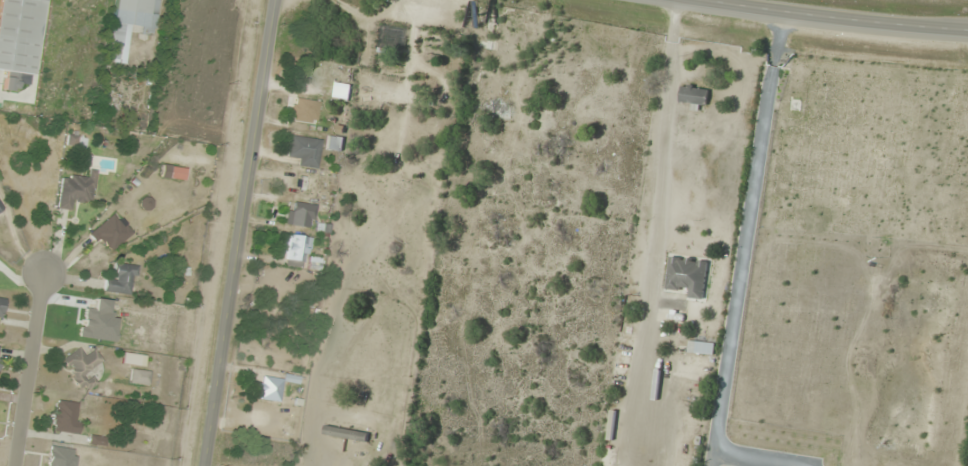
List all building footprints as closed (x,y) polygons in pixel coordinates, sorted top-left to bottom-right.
[(5,71),(3,89),(20,91),(22,74),(34,76),(44,0),(0,0),(0,70),(5,71)] [(124,64),(130,28),(152,31),(157,0),(115,0),(106,61),(124,64)] [(706,113),(710,90),(683,85),(679,102),(688,103),(687,109),(706,113)] [(318,123),(320,101),(295,98),(293,121),(318,123)] [(489,119),(511,119),(511,105),(489,105),(489,119)] [(322,139),(290,136),(288,155),(297,156),(296,165),(318,168),(322,139)] [(342,152),(344,138),(329,136),(327,150),(342,152)] [(185,179),(185,166),(162,166),(161,178),(185,179)] [(91,204),(98,171),(89,169),(87,179),(63,175),(56,207),(72,211),(74,200),(91,204)] [(288,225),(313,228),(316,205),(291,202),(288,225)] [(114,254),(133,229),(111,212),(91,236),(114,254)] [(308,238),(289,234),(284,261),(303,265),(308,238)] [(710,260),(671,254),(666,288),(688,291),(687,298),(704,301),(710,260)] [(137,265),(117,263),(115,282),(105,281),(104,291),(134,295),(137,265)] [(713,355),(714,344),(689,341),(688,353),(713,355)] [(94,349),(85,355),(79,347),(60,361),(77,384),(105,364),(94,349)] [(150,385),(151,371),(132,369),(131,383),(150,385)] [(53,432),(80,432),(80,402),(53,401),(53,432)] [(367,445),(369,435),(325,426),(323,435),(367,445)] [(79,451),(50,447),(47,465),(77,465),(79,451)]
